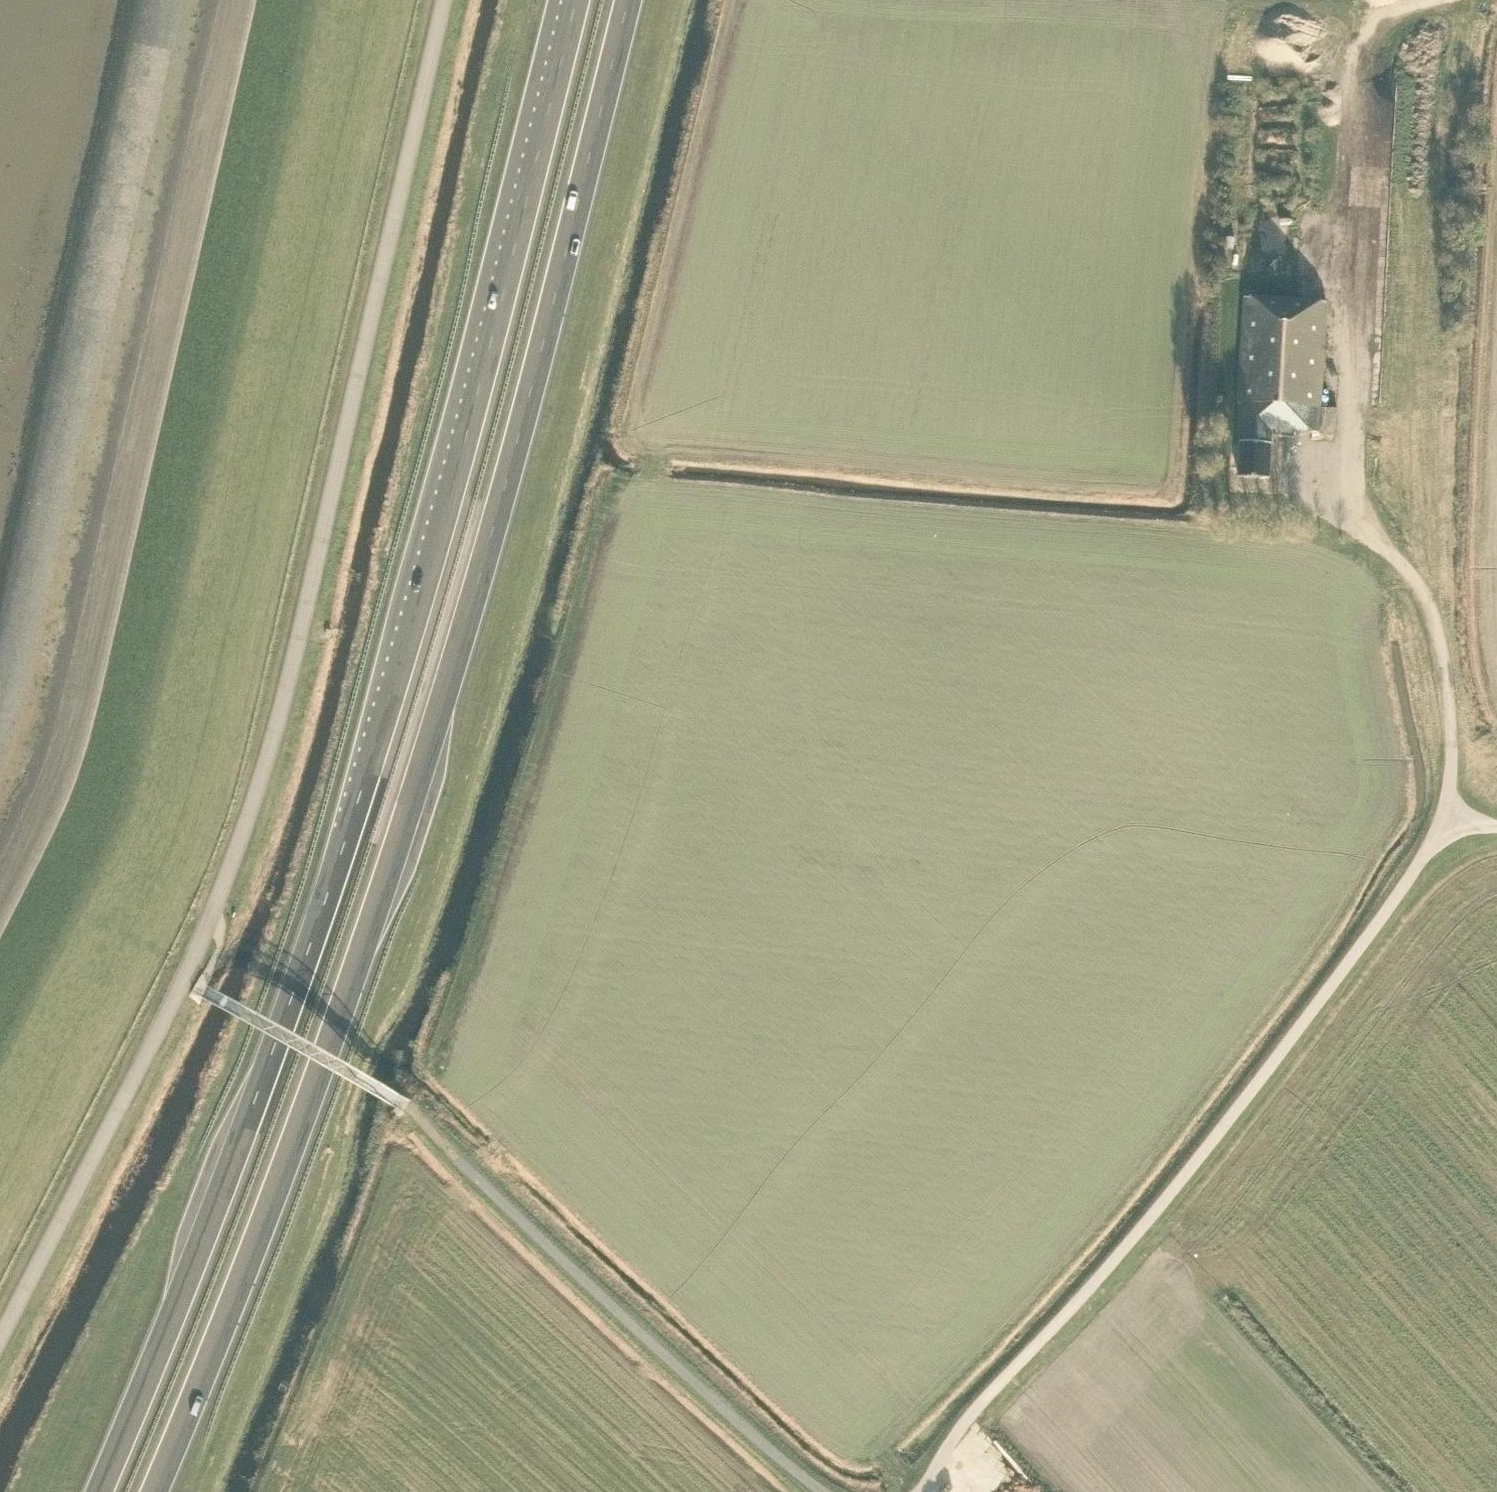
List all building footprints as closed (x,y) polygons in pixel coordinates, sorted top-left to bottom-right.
[(1273,435),(1296,436),(1296,432),(1336,435),(1337,409),(1320,408),(1327,302),(1245,298),(1238,404),(1243,404),(1238,478),(1269,479),(1273,435)]
